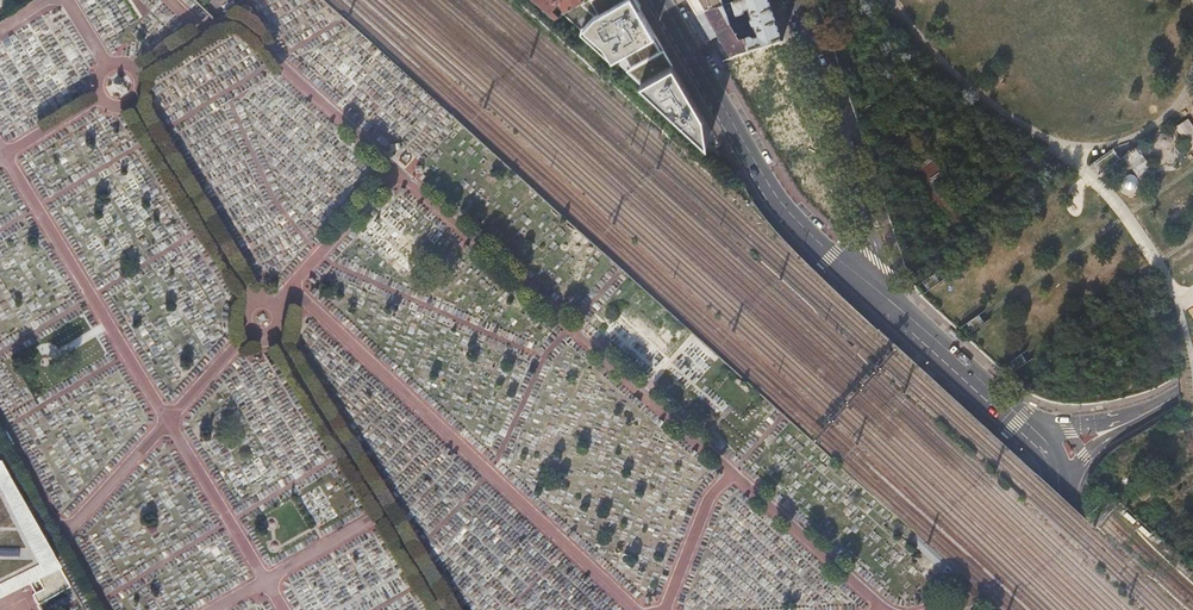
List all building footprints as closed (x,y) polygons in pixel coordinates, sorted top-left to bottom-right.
[(554,16),(561,12),(581,0),(537,0),(554,16)] [(561,12),(594,42),(626,71),(663,49),(650,27),(634,0),(581,0),(561,12)] [(781,40),(768,0),(743,0),(732,4),(736,17),(742,15),(744,11),(747,10),(751,20),(750,21),(751,25),(743,28),(745,35),(747,34),(749,38),(744,40),(748,52),(781,40)] [(730,58),(745,53),(748,52),(744,40),(739,41),(736,36),(737,36),(736,34),(735,34),(729,24),(727,17),(731,15),(732,18),(736,17),(732,4),(695,16),(710,41),(717,37),(730,58)] [(706,145),(702,116),(684,86),(670,61),(663,49),(626,71),(706,145)] [(1113,148),(1094,162),(1101,173),(1121,159),(1113,148)] [(1122,181),(1129,191),(1138,184),(1131,175),(1122,181)] [(934,273),(922,282),(928,290),(940,282),(934,273)] [(978,314),(967,323),(973,331),(985,323),(978,314)] [(885,336),(894,345),(899,339),(890,331),(885,336)] [(893,345),(894,345),(885,336),(884,337),(893,345)] [(1021,353),(1010,361),(1016,370),(1028,362),(1021,353)] [(9,585),(12,590),(14,588),(12,583),(22,579),(24,583),(28,581),(34,594),(32,595),(37,605),(38,605),(39,606),(70,588),(1,466),(0,466),(0,589),(9,585)] [(959,575),(942,561),(935,568),(949,581),(959,575)]
